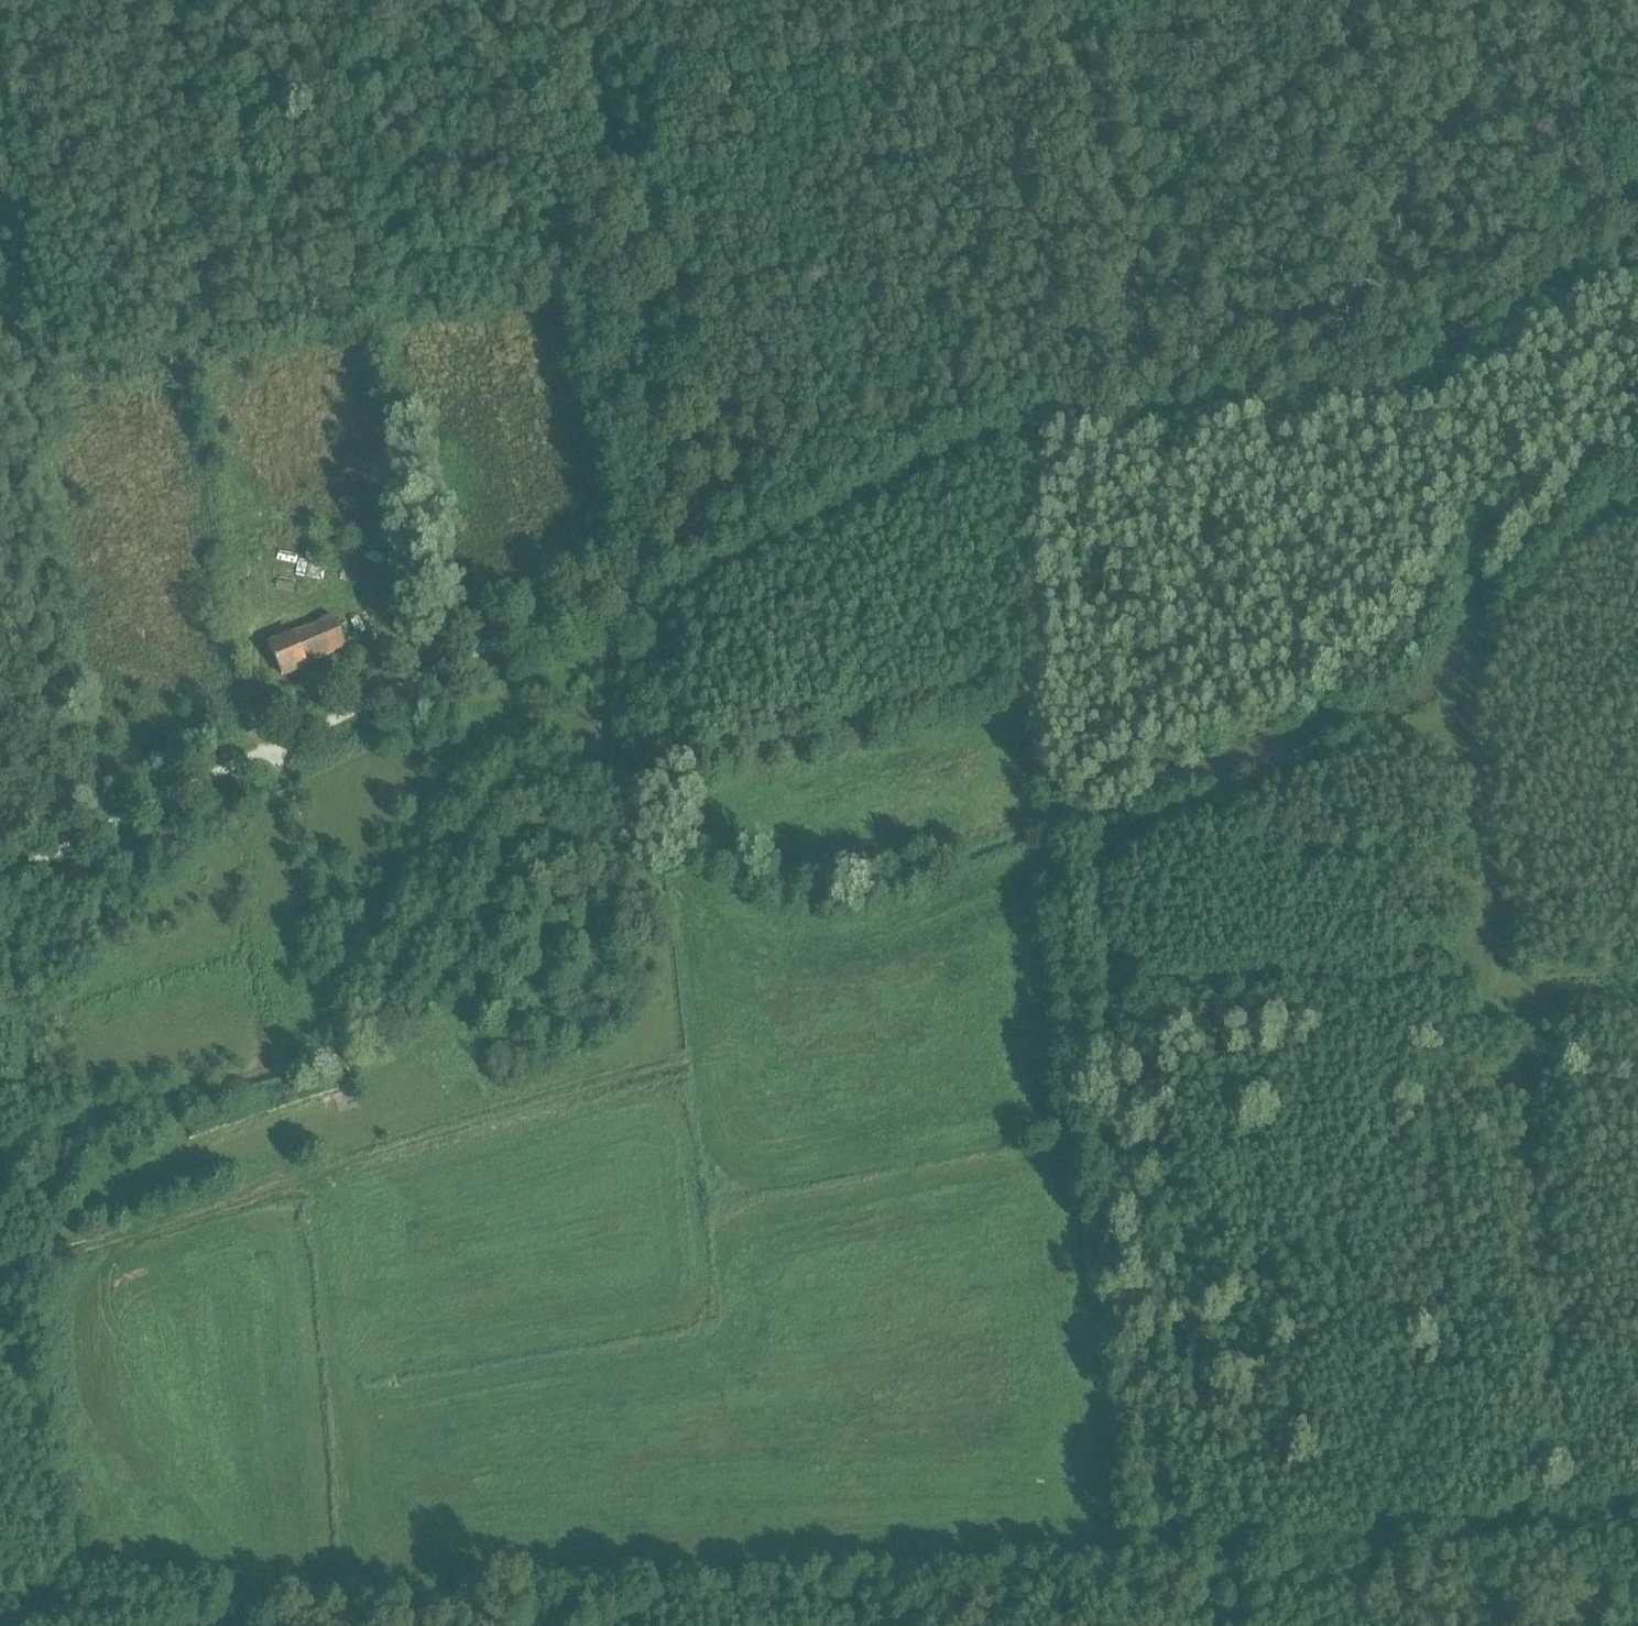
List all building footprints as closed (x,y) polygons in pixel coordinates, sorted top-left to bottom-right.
[(300,506),(315,507),(315,492),(300,491),(300,506)] [(299,554),(296,571),(320,574),(322,557),(299,554)] [(282,674),(371,634),(357,603),(293,631),(268,642),(282,674)]
